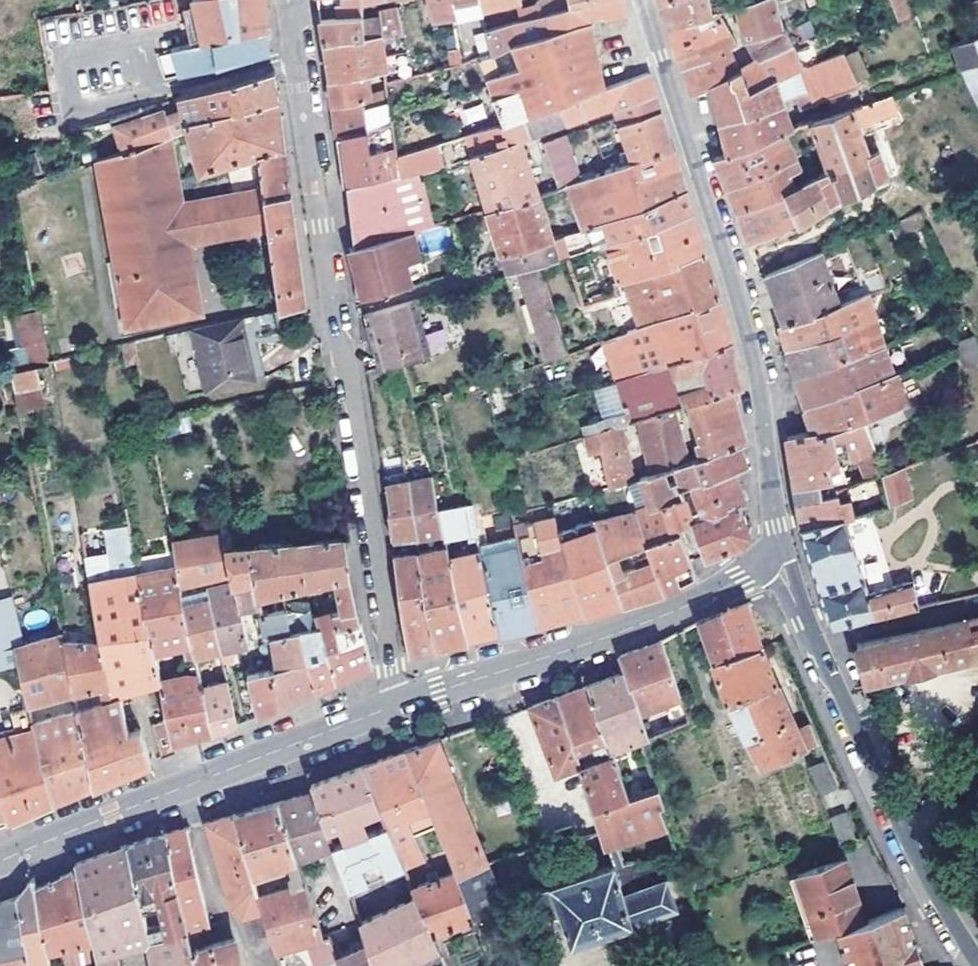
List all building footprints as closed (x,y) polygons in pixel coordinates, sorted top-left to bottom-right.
[(194,8),(189,10),(195,34),(201,33),(203,42),(266,28),(266,21),(264,0),(192,0),(194,8)] [(345,1),(319,5),(321,19),(360,12),(358,0),(344,0),(345,1)] [(435,20),(453,16),(452,0),(430,0),(435,20)] [(482,0),(452,0),(453,16),(483,9),(482,0)] [(483,9),(519,1),(519,0),(482,0),(483,9)] [(538,13),(513,22),(517,42),(589,17),(607,16),(608,18),(628,14),(626,5),(625,0),(595,0),(538,13)] [(595,0),(538,0),(536,2),(538,13),(595,0)] [(711,17),(708,0),(678,0),(662,4),(668,22),(671,30),(711,17)] [(782,28),(773,0),(752,0),(736,6),(746,38),(782,28)] [(913,0),(894,0),(903,24),(917,19),(919,18),(913,0)] [(378,32),(379,36),(404,32),(399,5),(374,9),(378,32)] [(360,12),(321,19),(324,42),(378,32),(374,9),(360,12)] [(189,10),(183,11),(190,36),(195,34),(189,10)] [(677,48),(727,28),(720,14),(711,17),(671,30),(677,48)] [(489,52),(478,55),(476,55),(485,77),(488,77),(504,121),(523,115),(559,102),(605,86),(597,51),(589,17),(517,42),(489,52)] [(486,29),(489,52),(517,42),(513,22),(486,29)] [(756,58),(794,43),(787,27),(782,28),(746,38),(756,58)] [(266,28),(203,42),(173,49),(180,73),(269,52),(267,36),(266,28)] [(727,28),(677,48),(681,60),(684,68),(722,50),(735,44),(727,28)] [(474,33),(478,55),(489,52),(486,29),(474,33)] [(329,77),(367,71),(384,68),(379,36),(378,32),(324,42),(329,77)] [(950,45),(952,49),(961,68),(977,103),(977,36),(950,45)] [(743,65),(746,73),(753,93),(778,80),(789,74),(804,66),(794,43),(756,58),(743,65)] [(804,66),(789,74),(798,102),(816,96),(819,106),(857,86),(846,48),(845,48),(804,66)] [(722,50),(684,68),(692,93),(732,71),(722,50)] [(385,71),(387,86),(413,77),(410,62),(385,71)] [(732,71),(692,93),(708,88),(709,89),(746,73),(743,65),(732,71)] [(225,112),(278,97),(274,69),(217,85),(225,112)] [(367,71),(329,77),(336,138),(341,136),(393,119),(387,86),(371,91),(367,71)] [(614,109),(656,94),(653,85),(649,74),(649,71),(605,86),(559,102),(567,125),(614,109)] [(786,107),(786,105),(778,80),(753,93),(746,73),(709,89),(714,107),(720,123),(786,107)] [(794,129),(785,132),(792,154),(785,158),(794,184),(802,180),(801,179),(825,166),(812,123),(805,126),(798,102),(789,74),(778,80),(786,105),(794,129)] [(225,112),(217,85),(179,96),(182,109),(186,122),(225,112)] [(816,96),(798,102),(805,126),(812,123),(863,104),(857,86),(819,106),(816,96)] [(617,115),(623,131),(628,147),(617,150),(619,165),(627,162),(632,160),(673,148),(665,120),(656,94),(614,109),(617,115)] [(794,184),(781,190),(792,223),(793,225),(796,224),(838,199),(890,176),(880,151),(871,155),(861,129),(900,114),(899,109),(896,111),(890,94),(863,104),(812,123),(825,166),(801,179),(802,180),(794,184)] [(278,97),(225,112),(186,122),(188,129),(200,173),(258,154),(284,147),(278,97)] [(122,150),(169,135),(175,132),(168,113),(163,100),(114,116),(122,150)] [(523,115),(530,137),(567,125),(559,102),(523,115)] [(465,123),(487,118),(484,105),(462,110),(465,123)] [(727,153),(785,132),(794,129),(786,105),(786,107),(720,123),(723,138),(727,153)] [(182,109),(168,113),(175,132),(188,129),(186,122),(182,109)] [(440,143),(467,134),(460,112),(396,133),(399,157),(403,156),(440,143)] [(479,174),(529,159),(523,140),(530,137),(523,115),(504,121),(467,134),(473,156),(475,162),(479,174)] [(612,134),(623,131),(617,115),(606,120),(612,134)] [(393,119),(341,136),(348,186),(402,176),(399,157),(396,133),(393,119)] [(785,132),(727,153),(714,157),(720,172),(726,186),(785,158),(792,154),(785,132)] [(568,185),(584,179),(569,133),(547,141),(557,172),(562,188),(568,185)] [(467,134),(440,143),(447,164),(473,156),(467,134)] [(284,147),(258,154),(263,188),(183,201),(169,135),(122,150),(97,158),(97,160),(125,323),(201,312),(189,242),(268,227),(280,307),(305,302),(294,222),(284,147)] [(447,164),(440,143),(403,156),(406,175),(421,173),(447,164)] [(633,183),(680,165),(677,157),(675,148),(673,148),(632,160),(627,162),(633,183)] [(18,157),(22,170),(39,165),(35,152),(18,157)] [(785,158),(726,186),(731,197),(736,211),(781,190),(794,184),(785,158)] [(489,212),(540,196),(529,159),(479,174),(489,212)] [(574,204),(633,183),(627,162),(619,165),(584,179),(568,185),(574,204)] [(635,189),(681,171),(680,165),(633,183),(574,204),(576,210),(635,189)] [(640,206),(686,189),(684,181),(681,171),(635,189),(640,206)] [(549,193),(562,188),(557,172),(544,177),(549,193)] [(371,240),(413,230),(430,226),(421,173),(406,175),(402,176),(348,186),(357,243),(371,240)] [(593,223),(640,206),(635,189),(576,210),(581,227),(593,223)] [(663,225),(693,212),(689,199),(686,189),(640,206),(593,223),(600,245),(607,243),(663,225)] [(781,190),(736,211),(742,226),(748,242),(753,241),(792,223),(781,190)] [(540,196),(489,212),(507,273),(539,264),(558,258),(553,238),(540,196)] [(663,225),(607,243),(618,279),(611,282),(614,294),(621,292),(706,253),(699,232),(693,212),(663,225)] [(357,243),(349,244),(353,268),(356,268),(356,274),(354,277),(357,299),(412,283),(407,262),(420,258),(413,230),(371,240),(357,243)] [(813,302),(840,292),(822,249),(764,272),(773,298),(781,322),(817,311),(813,302)] [(642,330),(719,298),(713,277),(706,253),(621,292),(614,294),(585,304),(579,305),(584,321),(634,305),(642,330)] [(579,305),(585,304),(576,278),(546,288),(554,313),(579,305)] [(825,308),(843,302),(840,292),(813,302),(817,311),(825,308)] [(794,377),(881,347),(868,293),(843,302),(825,308),(832,330),(786,347),(790,364),(794,377)] [(373,320),(365,322),(378,367),(382,366),(402,358),(402,360),(430,352),(416,298),(371,310),(373,320)] [(719,298),(642,330),(607,343),(616,380),(672,361),(731,342),(725,318),(719,298)] [(308,321),(305,302),(280,307),(274,308),(278,327),(308,321)] [(560,329),(584,321),(579,305),(554,313),(560,329)] [(832,330),(825,308),(817,311),(781,322),(778,323),(782,335),(786,347),(832,330)] [(362,313),(365,322),(373,320),(371,310),(362,313)] [(250,313),(241,315),(256,380),(266,378),(256,337),(250,313)] [(256,380),(241,315),(192,326),(206,390),(256,380)] [(444,329),(425,334),(431,355),(450,350),(444,329)] [(31,364),(50,360),(50,357),(46,338),(26,343),(31,364)] [(964,364),(977,361),(977,349),(976,339),(961,341),(964,364)] [(611,427),(620,423),(640,418),(675,406),(690,402),(732,388),(743,385),(736,360),(731,342),(672,361),(678,381),(622,399),(625,409),(607,414),(611,427)] [(804,409),(894,377),(881,347),(794,377),(800,396),(804,409)] [(11,373),(15,413),(49,410),(45,369),(11,373)] [(894,377),(804,409),(806,418),(809,432),(867,419),(907,406),(894,377)] [(494,420),(507,416),(498,378),(485,382),(494,420)] [(732,388),(690,402),(700,440),(697,441),(700,454),(696,455),(697,458),(741,445),(749,442),(747,436),(745,436),(740,417),(732,388)] [(700,440),(690,402),(675,406),(689,460),(697,458),(696,455),(700,454),(697,441),(700,440)] [(665,467),(674,465),(689,460),(675,406),(640,418),(652,471),(665,467)] [(867,419),(809,432),(788,436),(788,433),(783,434),(785,440),(787,439),(791,461),(795,488),(824,480),(833,477),(830,468),(842,464),(838,450),(848,447),(852,457),(859,455),(864,472),(882,466),(867,419)] [(620,423),(611,427),(586,434),(591,454),(602,452),(607,485),(635,476),(620,423)] [(741,445),(697,458),(703,480),(734,470),(747,467),(744,455),(741,445)] [(683,485),(703,480),(697,458),(689,460),(674,465),(677,476),(668,479),(665,467),(652,471),(641,474),(648,495),(683,485)] [(830,468),(833,477),(845,474),(842,464),(830,468)] [(906,464),(883,472),(891,497),(913,491),(906,464)] [(674,465),(665,467),(668,479),(677,476),(674,465)] [(694,488),(736,477),(734,470),(703,480),(683,485),(685,491),(694,488)] [(443,531),(438,508),(430,476),(407,480),(415,531),(415,537),(443,531)] [(694,521),(739,504),(745,502),(741,490),(736,477),(694,488),(700,509),(695,510),(691,497),(685,499),(694,521)] [(408,533),(415,531),(407,480),(385,485),(390,508),(388,512),(391,536),(408,533)] [(797,503),(826,491),(824,480),(795,488),(796,495),(797,503)] [(649,501),(682,492),(685,491),(683,485),(648,495),(649,501)] [(826,491),(797,503),(800,514),(802,527),(846,514),(856,510),(851,495),(841,496),(840,487),(826,491)] [(700,509),(694,488),(685,491),(682,492),(685,499),(691,497),(695,510),(700,509)] [(648,544),(655,565),(665,592),(681,584),(698,576),(678,527),(694,521),(685,499),(682,492),(649,501),(635,508),(648,544)] [(511,495),(493,499),(471,503),(473,513),(477,531),(478,533),(516,525),(514,511),(511,495)] [(473,513),(471,503),(470,502),(438,508),(443,531),(444,537),(477,531),(473,513)] [(739,504),(694,521),(707,555),(727,548),(743,542),(749,532),(739,504)] [(594,519),(624,602),(646,597),(665,592),(655,565),(637,569),(637,567),(621,571),(615,555),(648,544),(635,508),(606,516),(594,519)] [(846,514),(802,527),(831,625),(920,606),(913,581),(867,591),(846,514)] [(517,534),(538,624),(563,618),(584,613),(557,528),(553,516),(516,525),(517,534)] [(858,555),(880,549),(871,516),(849,522),(858,555)] [(557,528),(584,613),(604,608),(624,602),(594,519),(590,520),(557,528)] [(478,533),(477,531),(444,537),(443,531),(415,537),(418,550),(446,546),(448,557),(481,550),(479,541),(517,534),(516,525),(478,533)] [(255,573),(249,542),(231,544),(228,531),(175,539),(179,561),(181,574),(233,565),(235,576),(255,573)] [(418,550),(415,537),(415,531),(408,533),(410,552),(418,550)] [(481,550),(500,630),(522,627),(538,624),(517,534),(479,541),(481,550)] [(335,577),(342,605),(347,609),(357,607),(352,584),(345,535),(309,538),(289,539),(249,542),(255,573),(258,592),(335,577)] [(84,549),(90,579),(136,570),(139,570),(136,558),(134,558),(131,541),(84,549)] [(655,565),(648,544),(615,555),(621,571),(637,567),(637,569),(655,565)] [(456,596),(448,557),(446,546),(418,550),(425,600),(438,647),(450,645),(468,641),(456,596)] [(425,600),(418,550),(410,552),(396,553),(390,555),(391,558),(394,557),(402,608),(408,651),(406,651),(407,655),(428,650),(438,647),(425,600)] [(456,596),(468,641),(486,637),(500,634),(500,630),(481,550),(448,557),(456,596)] [(139,570),(136,570),(154,652),(183,646),(196,644),(186,597),(184,585),(181,574),(179,561),(148,568),(139,570)] [(869,584),(885,580),(881,561),(865,565),(869,584)] [(208,580),(235,576),(233,565),(181,574),(184,585),(186,597),(210,592),(208,580)] [(136,570),(90,579),(102,642),(113,694),(160,681),(154,652),(136,570)] [(258,592),(255,573),(235,576),(208,580),(210,592),(222,649),(229,647),(248,644),(240,606),(260,602),(258,592)] [(222,649),(210,592),(186,597),(196,644),(198,656),(220,649),(222,649)] [(3,596),(10,628),(0,630),(0,648),(14,645),(16,645),(26,642),(15,594),(3,596)] [(3,596),(0,597),(0,630),(10,628),(3,596)] [(735,655),(763,645),(748,605),(733,611),(720,615),(735,655)] [(321,626),(334,681),(346,676),(363,668),(371,664),(357,607),(347,609),(318,614),(321,626)] [(264,621),(265,627),(266,638),(273,637),(278,666),(272,667),(278,707),(302,697),(317,689),(302,628),(290,631),(285,608),(262,614),(264,621)] [(302,628),(317,689),(326,685),(334,681),(321,626),(308,627),(299,614),(285,608),(290,631),(302,628)] [(735,655),(720,615),(710,619),(697,624),(711,662),(735,655)] [(971,618),(855,644),(864,674),(864,676),(977,649),(977,644),(977,628),(974,629),(971,618)] [(16,645),(20,662),(31,706),(31,707),(74,695),(63,642),(62,634),(26,642),(16,645)] [(77,711),(93,785),(116,776),(152,761),(139,728),(129,730),(121,697),(114,699),(113,694),(102,642),(63,642),(74,695),(76,708),(77,711)] [(624,674),(638,714),(664,707),(673,730),(690,723),(662,642),(642,649),(619,658),(624,674)] [(189,673),(201,671),(198,656),(196,644),(183,646),(189,673)] [(20,662),(16,645),(14,645),(0,648),(0,667),(20,662)] [(763,645),(735,655),(711,662),(728,707),(733,707),(761,766),(816,743),(807,724),(796,727),(763,645)] [(160,681),(189,673),(183,646),(154,652),(160,681)] [(231,656),(229,647),(222,649),(220,649),(222,658),(231,656)] [(278,707),(272,667),(248,674),(256,716),(269,710),(278,707)] [(169,723),(173,743),(182,741),(205,734),(214,731),(204,688),(201,671),(189,673),(160,681),(169,723)] [(607,741),(612,754),(643,741),(647,739),(638,714),(624,674),(601,682),(588,686),(605,736),(607,741)] [(204,688),(214,731),(219,729),(232,725),(237,723),(227,680),(204,688)] [(557,697),(573,747),(605,736),(588,686),(571,692),(557,697)] [(573,747),(557,697),(540,704),(531,708),(555,775),(579,766),(573,747)] [(0,737),(0,785),(9,820),(31,811),(53,802),(36,727),(35,726),(35,722),(31,709),(28,709),(14,712),(19,733),(0,737)] [(35,726),(36,727),(53,802),(76,792),(93,785),(77,711),(35,726)] [(173,743),(169,723),(151,729),(162,756),(176,750),(173,743)] [(406,751),(436,827),(455,873),(487,863),(438,740),(406,751)] [(592,747),(597,762),(613,755),(612,754),(607,741),(592,747)] [(363,767),(381,810),(387,827),(402,867),(431,856),(422,833),(436,827),(406,751),(395,755),(370,764),(363,767)] [(613,755),(597,762),(580,768),(606,847),(622,842),(668,828),(661,808),(666,807),(659,788),(641,794),(628,799),(623,787),(613,755)] [(818,793),(835,786),(823,760),(806,768),(818,793)] [(314,792),(327,829),(381,810),(363,767),(335,776),(310,785),(314,792)] [(628,799),(641,794),(637,782),(623,787),(628,799)] [(0,785),(0,824),(9,820),(0,785)] [(303,796),(323,853),(334,849),(333,847),(327,829),(314,792),(303,796)] [(279,802),(299,860),(323,853),(303,796),(292,799),(279,802)] [(232,816),(252,874),(299,860),(279,802),(270,805),(248,811),(232,816)] [(327,829),(333,847),(387,827),(381,810),(327,829)] [(847,811),(831,817),(840,845),(857,838),(847,811)] [(251,912),(263,909),(259,896),(252,874),(232,816),(220,819),(207,822),(230,904),(243,915),(251,912)] [(333,847),(334,849),(347,888),(402,867),(387,827),(333,847)] [(167,833),(190,930),(198,929),(199,929),(212,926),(186,828),(178,830),(167,833)] [(163,924),(148,929),(151,941),(190,930),(167,833),(150,838),(127,845),(140,899),(156,894),(163,924)] [(622,842),(606,847),(610,859),(612,866),(629,864),(622,842)] [(118,950),(151,941),(148,929),(140,899),(127,845),(101,854),(76,863),(78,869),(95,941),(99,962),(100,965),(122,965),(118,950)] [(839,929),(865,920),(844,858),(797,875),(818,937),(839,929)] [(455,873),(472,915),(503,903),(487,863),(455,873)] [(629,864),(612,866),(550,884),(571,943),(695,903),(696,903),(693,896),(684,870),(636,886),(629,864)] [(36,889),(49,951),(95,941),(78,869),(56,879),(36,889)] [(416,900),(431,937),(474,921),(472,915),(455,873),(412,890),(416,900)] [(49,951),(36,889),(33,878),(17,897),(0,903),(0,965),(53,965),(49,951)] [(263,909),(268,923),(277,952),(319,940),(325,937),(306,881),(259,896),(263,909)] [(156,894),(140,899),(148,929),(163,924),(156,894)] [(373,965),(402,965),(437,952),(437,951),(431,937),(416,900),(359,924),(366,945),(373,965)] [(903,908),(865,920),(839,929),(852,965),(923,965),(903,908)] [(256,927),(268,923),(263,909),(251,912),(256,927)] [(198,965),(244,965),(235,934),(204,944),(199,929),(198,929),(190,930),(198,965)] [(151,941),(157,965),(198,965),(190,930),(151,941)] [(331,936),(325,937),(319,940),(323,953),(336,950),(331,936)] [(360,965),(373,965),(366,945),(354,949),(360,965)] [(354,949),(337,955),(341,965),(360,965),(354,949)]
